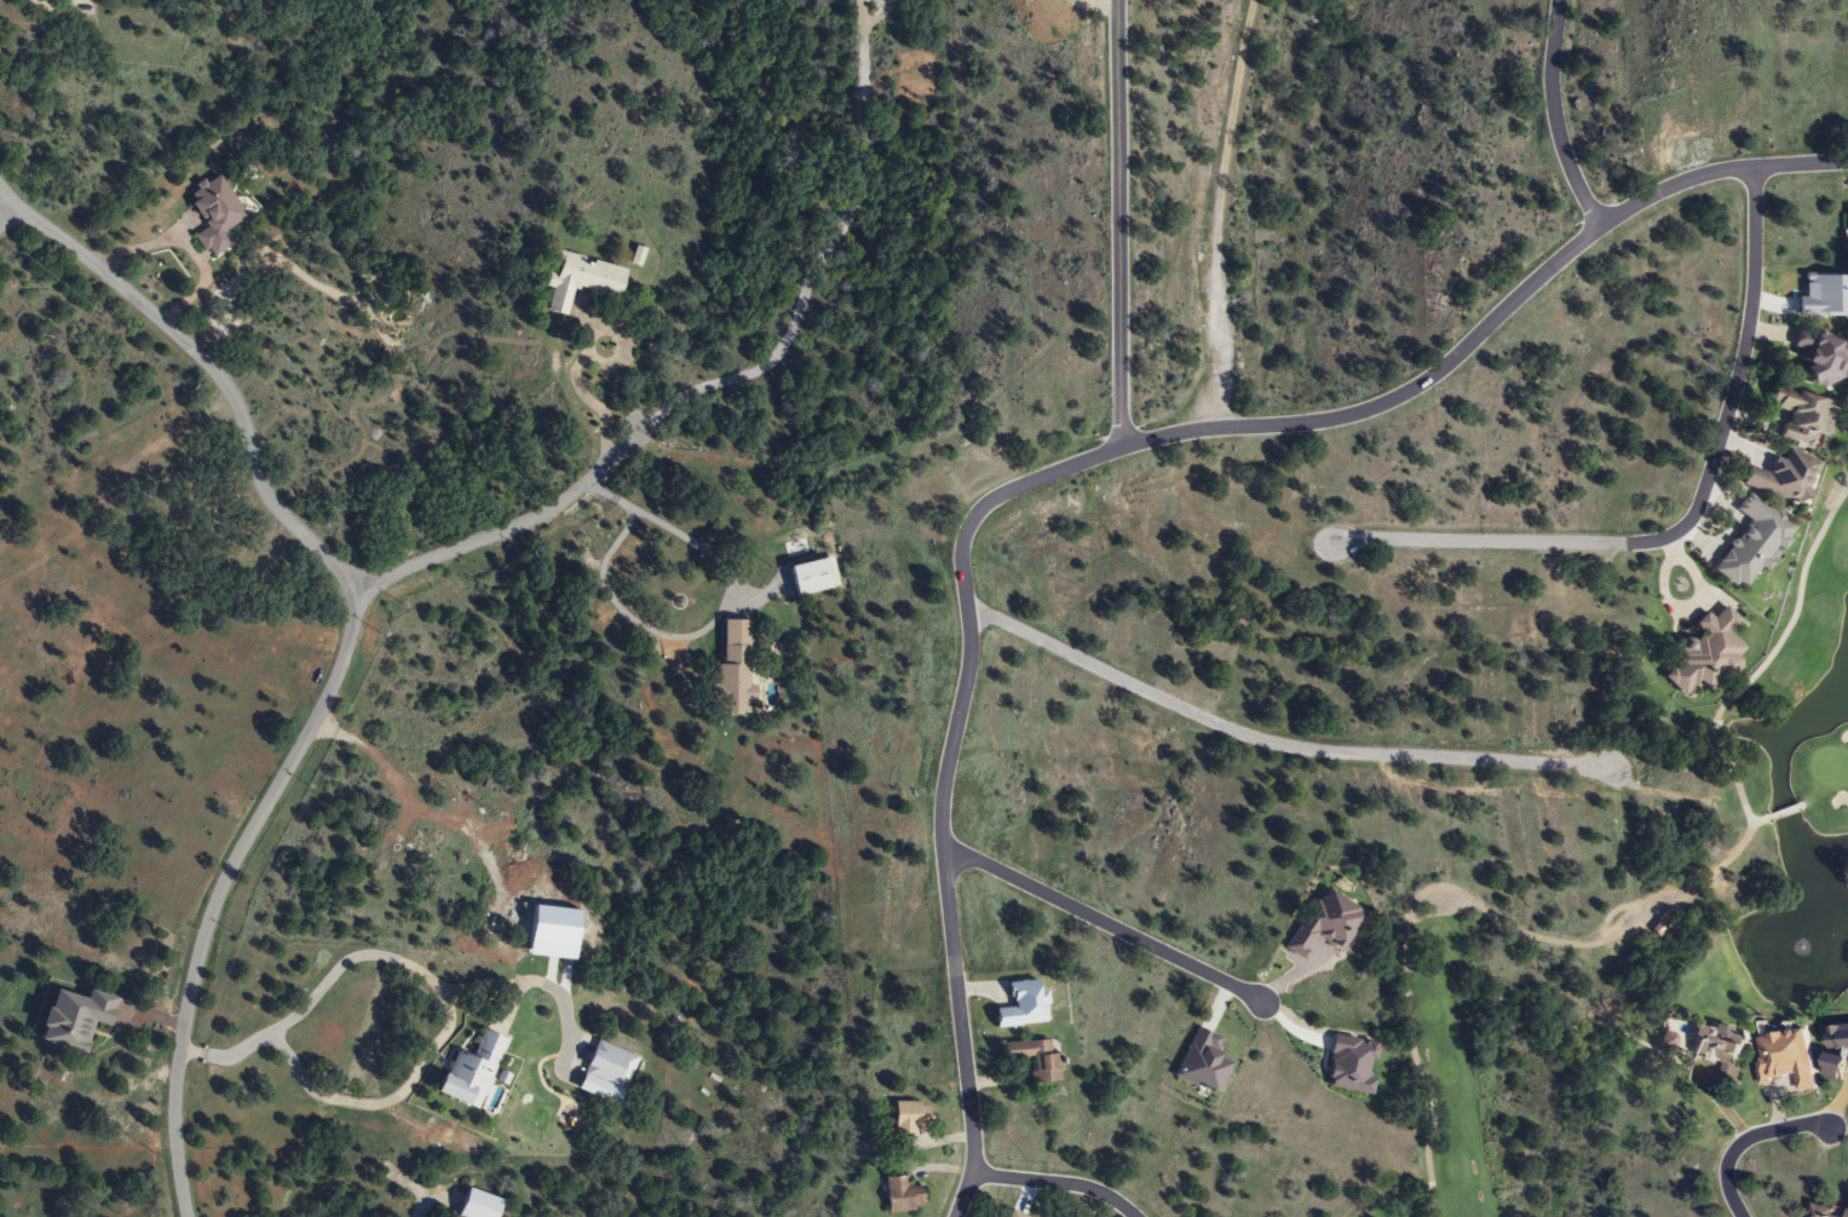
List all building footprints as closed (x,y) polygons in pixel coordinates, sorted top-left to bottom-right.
[(181,215),(208,260),(232,246),(222,230),(243,218),(218,175),(184,195),(192,208),(181,215)] [(563,317),(569,290),(613,300),(621,268),(553,252),(539,311),(563,317)] [(1798,380),(1839,389),(1847,350),(1847,342),(1796,330),(1792,347),(1805,350),(1798,380)] [(1832,404),(1792,392),(1790,399),(1771,394),(1767,406),(1786,411),(1779,437),(1820,449),(1832,404)] [(1742,484),(1798,507),(1816,464),(1778,447),(1765,476),(1749,469),(1742,484)] [(1793,526),(1745,493),(1733,511),(1746,520),(1711,571),(1739,590),(1756,565),(1763,570),(1793,526)] [(786,566),(793,596),(837,586),(831,557),(786,566)] [(1678,694),(1738,672),(1731,654),(1737,652),(1728,629),(1735,626),(1727,605),(1691,618),(1698,638),(1688,642),(1691,649),(1665,659),(1678,694)] [(749,646),(717,645),(716,713),(754,714),(754,685),(748,684),(749,646)] [(1284,951),(1300,959),(1314,933),(1343,948),(1362,912),(1319,888),(1284,951)] [(566,931),(559,918),(536,929),(544,943),(566,931)] [(1006,982),(1008,1008),(990,1009),(992,1028),(1045,1024),(1042,990),(1035,990),(1034,980),(1006,982)] [(33,1043),(85,1052),(90,1023),(110,1026),(116,997),(86,991),(84,999),(43,991),(33,1043)] [(1741,1044),(1725,1042),(1726,1030),(1695,1026),(1689,1079),(1736,1085),(1741,1044)] [(1822,1027),(1825,1078),(1843,1077),(1842,1055),(1847,1054),(1847,1026),(1822,1027)] [(1173,1076),(1215,1095),(1229,1063),(1212,1056),(1220,1039),(1194,1027),(1173,1076)] [(1814,1090),(1806,1030),(1755,1037),(1761,1082),(1793,1077),(1795,1092),(1814,1090)] [(501,1039),(479,1031),(470,1058),(448,1051),(433,1096),(477,1111),(501,1039)] [(1002,1042),(1002,1062),(1021,1061),(1022,1084),(1058,1083),(1056,1040),(1002,1042)] [(580,1076),(623,1093),(637,1057),(593,1041),(580,1076)] [(928,1127),(928,1103),(890,1103),(890,1137),(914,1137),(914,1127),(928,1127)] [(919,1187),(906,1188),(905,1177),(881,1178),(882,1213),(921,1212),(919,1187)] [(497,1200),(461,1190),(454,1216),(492,1216),(497,1200)] [(1811,1203),(1808,1216),(1847,1216),(1847,1212),(1811,1203)]
